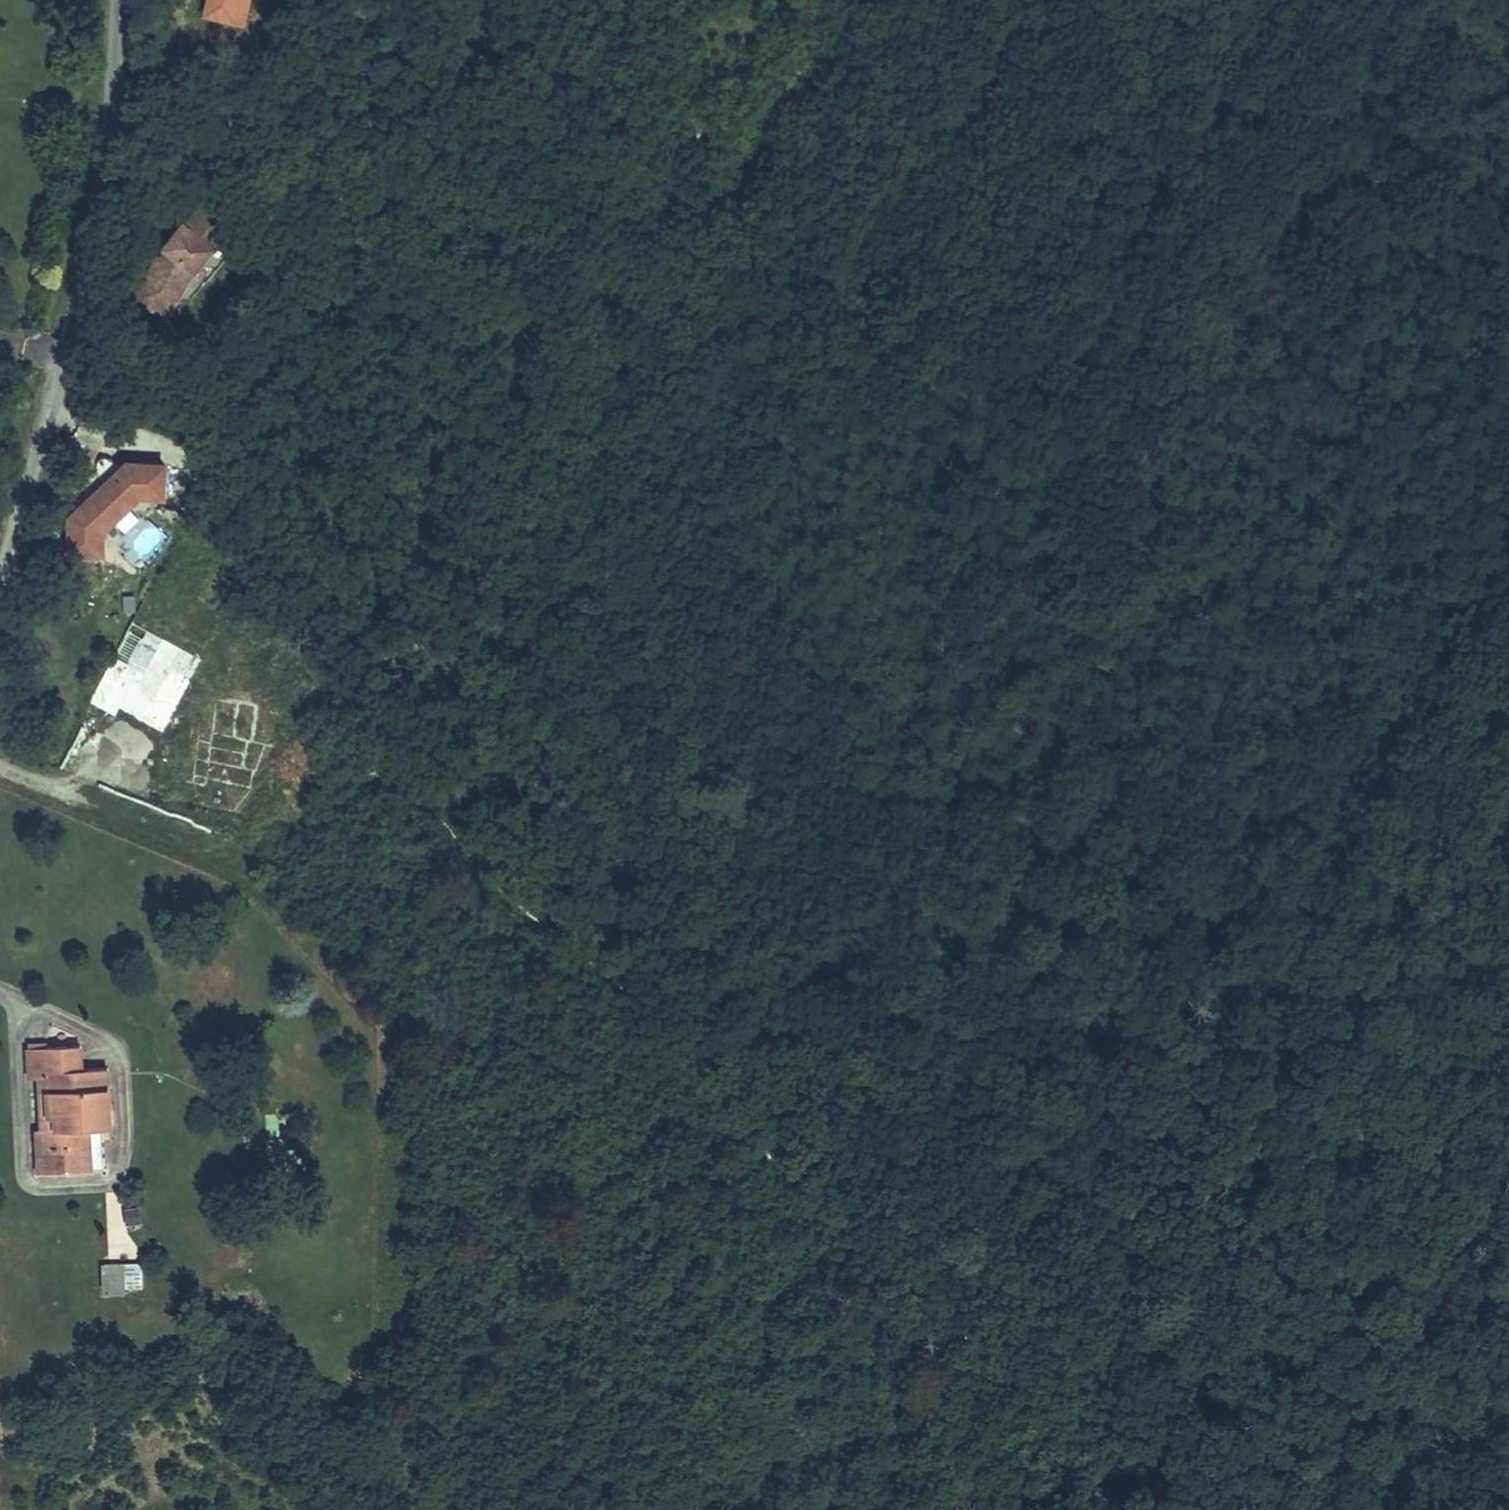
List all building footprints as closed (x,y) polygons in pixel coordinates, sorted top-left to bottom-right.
[(176,200),(157,224),(159,225),(150,240),(147,238),(127,273),(159,292),(186,245),(187,246),(206,222),(205,221),(224,213),(211,190),(195,182),(179,201),(176,200)] [(98,519),(141,482),(159,486),(166,454),(129,447),(66,500),(66,538),(98,537),(98,519)] [(74,1111),(83,1111),(84,1054),(60,1055),(59,1028),(16,1028),(17,1061),(35,1061),(34,1113),(23,1112),(25,1160),(74,1158),(74,1111)] [(84,1054),(83,1111),(93,1111),(91,1054),(84,1054)] [(107,1279),(106,1256),(87,1255),(89,1279),(107,1279)] [(141,1263),(125,1262),(124,1288),(140,1289),(141,1263)]
